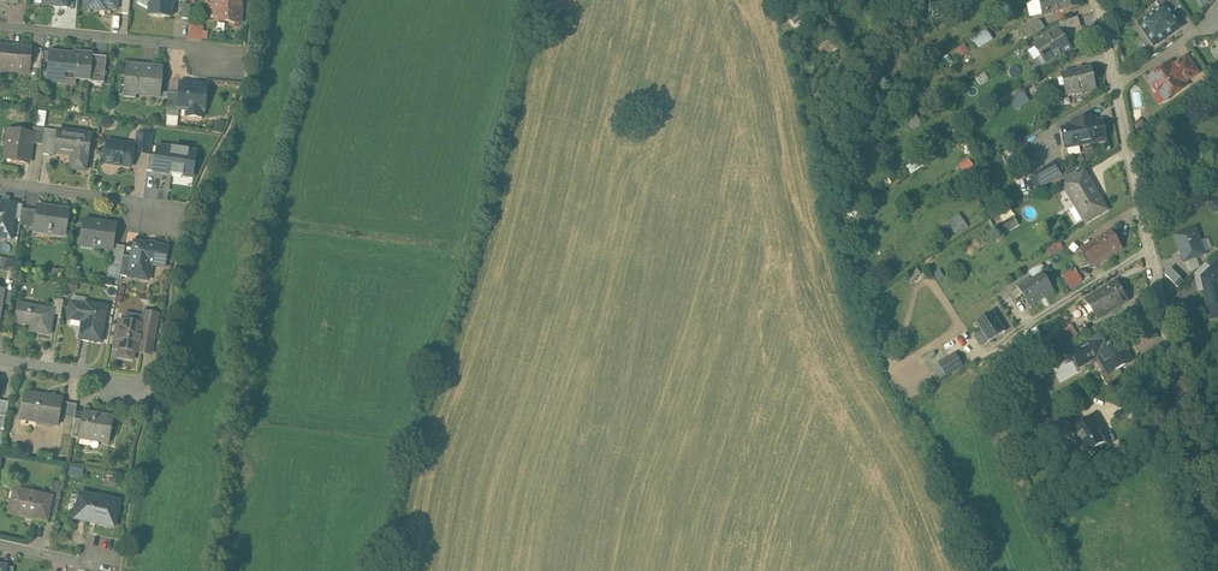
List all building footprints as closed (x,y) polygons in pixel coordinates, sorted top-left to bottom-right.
[(84,9),(98,10),(98,8),(117,10),(118,0),(85,0),(84,9)] [(121,8),(121,9),(121,13),(129,14),(130,0),(122,0),(121,8)] [(137,0),(138,0),(138,3),(149,9),(149,15),(170,17),(172,0),(137,0)] [(214,11),(217,11),(216,21),(239,24),(240,14),(241,14),(242,0),(215,0),(214,11)] [(1043,15),(1082,6),(1080,0),(1040,0),(1043,15)] [(1156,2),(1160,9),(1166,6),(1171,13),(1181,6),(1176,0),(1159,0),(1156,2)] [(190,5),(183,4),(181,18),(189,19),(190,5)] [(1171,13),(1166,6),(1160,9),(1140,23),(1149,37),(1149,38),(1153,44),(1156,44),(1162,41),(1162,39),(1180,26),(1171,13)] [(1078,17),(1059,23),(1062,31),(1068,40),(1082,31),(1078,17)] [(1037,23),(1025,31),(1029,40),(1044,30),(1040,22),(1037,23)] [(191,24),(190,39),(205,39),(206,24),(191,24)] [(988,29),(976,37),(982,46),(993,38),(988,29)] [(1059,32),(1034,48),(1046,66),(1070,50),(1059,32)] [(0,45),(0,71),(27,74),(29,63),(30,48),(0,45)] [(42,50),(30,48),(29,63),(40,64),(42,50)] [(93,54),(74,52),(73,55),(49,52),(46,81),(59,83),(60,78),(89,81),(90,81),(93,57),(93,54)] [(106,58),(93,57),(90,81),(89,81),(89,83),(104,84),(106,58)] [(1186,58),(1173,67),(1184,83),(1197,73),(1186,58)] [(163,66),(127,62),(123,96),(135,98),(136,90),(160,93),(163,66)] [(1173,67),(1170,64),(1167,66),(1166,68),(1163,71),(1161,70),(1150,78),(1155,85),(1154,88),(1156,92),(1159,92),(1166,101),(1186,86),(1184,83),(1173,67)] [(1092,68),(1062,74),(1067,94),(1097,88),(1092,68)] [(206,85),(180,82),(179,97),(178,107),(179,107),(179,110),(203,112),(206,85)] [(179,97),(169,96),(169,93),(168,93),(166,116),(167,116),(178,117),(179,110),(179,107),(178,107),(179,97)] [(1023,93),(1011,101),(1016,110),(1029,102),(1023,93)] [(1061,100),(1043,104),(1045,112),(1063,108),(1061,100)] [(46,113),(38,112),(36,127),(45,128),(46,113)] [(178,117),(167,116),(166,126),(177,127),(178,117)] [(1094,118),(1075,122),(1075,126),(1063,128),(1066,148),(1106,140),(1103,120),(1095,122),(1094,118)] [(224,123),(215,121),(212,132),(222,135),(224,123)] [(1031,125),(1014,135),(1018,142),(1035,132),(1031,125)] [(45,129),(32,127),(31,134),(32,134),(31,143),(43,145),(45,129)] [(56,131),(45,129),(43,145),(41,154),(53,156),(54,151),(53,150),(56,131)] [(31,134),(8,130),(4,160),(28,163),(31,143),(32,134),(31,134)] [(91,136),(56,131),(53,150),(54,151),(63,152),(63,151),(75,153),(72,170),(85,172),(87,158),(91,136)] [(151,136),(137,133),(134,152),(149,155),(151,136)] [(133,146),(107,142),(106,148),(103,150),(102,154),(105,157),(104,163),(130,167),(133,146)] [(157,143),(153,173),(192,179),(197,149),(157,143)] [(1085,173),(1061,187),(1081,223),(1106,209),(1085,173)] [(0,201),(0,238),(10,239),(13,218),(15,203),(0,201)] [(22,204),(15,203),(13,218),(20,219),(22,206),(22,204)] [(37,208),(22,206),(20,219),(19,226),(34,228),(37,208)] [(66,213),(51,210),(51,209),(37,207),(37,208),(34,228),(34,231),(35,231),(36,228),(48,230),(48,234),(51,234),(51,233),(64,235),(68,212),(67,211),(66,213)] [(1015,209),(996,220),(1000,225),(1002,224),(1008,232),(1021,224),(1017,217),(1019,215),(1015,209)] [(954,233),(967,228),(961,213),(948,218),(954,233)] [(116,225),(84,220),(80,245),(112,250),(116,225)] [(1205,254),(1195,228),(1175,236),(1184,260),(1205,254)] [(1110,231),(1081,249),(1092,267),(1121,249),(1110,231)] [(167,248),(134,242),(131,257),(131,261),(128,277),(143,280),(146,265),(164,268),(167,248)] [(1057,242),(1046,250),(1049,256),(1061,249),(1057,242)] [(125,247),(115,245),(112,265),(121,267),(123,256),(125,247)] [(131,257),(123,256),(121,267),(120,276),(128,277),(131,261),(131,257)] [(1203,277),(1211,315),(1217,314),(1217,262),(1203,277)] [(1178,287),(1185,280),(1170,266),(1163,273),(1178,287)] [(1075,269),(1063,276),(1067,282),(1079,275),(1075,269)] [(1040,274),(1028,281),(1027,279),(1015,287),(1028,308),(1052,293),(1040,274)] [(1079,275),(1067,282),(1071,288),(1082,281),(1079,275)] [(78,285),(68,283),(67,289),(66,289),(67,290),(76,292),(78,285)] [(1114,283),(1083,303),(1095,322),(1126,302),(1114,283)] [(12,292),(4,291),(1,304),(9,306),(12,292)] [(63,301),(55,299),(53,310),(53,314),(60,316),(63,301)] [(106,307),(85,304),(85,306),(71,303),(68,320),(82,323),(79,339),(101,343),(106,307)] [(53,310),(18,304),(15,322),(15,321),(31,323),(30,332),(49,335),(53,314),(53,310)] [(157,314),(145,312),(142,325),(143,325),(141,339),(153,341),(157,314)] [(993,312),(976,324),(982,333),(977,336),(982,345),(987,341),(988,342),(1005,332),(993,312)] [(142,325),(119,321),(114,349),(119,350),(118,358),(132,361),(133,352),(138,353),(141,339),(143,325),(142,325)] [(1069,326),(1056,333),(1063,345),(1076,338),(1069,326)] [(1199,327),(1190,329),(1192,339),(1201,337),(1199,327)] [(1110,331),(1067,356),(1075,370),(1095,358),(1104,374),(1114,369),(1127,362),(1110,331)] [(1011,356),(1008,350),(999,356),(1003,362),(1011,356)] [(955,355),(941,364),(947,375),(961,366),(955,355)] [(1104,374),(1099,378),(1104,387),(1119,378),(1114,369),(1104,374)] [(62,399),(24,393),(20,419),(57,425),(62,399)] [(0,401),(0,416),(6,417),(8,403),(0,401)] [(76,405),(68,403),(65,418),(74,419),(76,405)] [(1064,411),(1043,423),(1048,431),(1069,419),(1064,411)] [(112,418),(84,414),(82,420),(79,439),(91,441),(92,436),(107,438),(106,443),(108,444),(112,418)] [(1102,431),(1095,418),(1074,430),(1088,455),(1106,445),(1099,433),(1102,431)] [(82,420),(74,419),(71,438),(79,439),(82,420)] [(83,476),(85,470),(72,467),(70,474),(83,476)] [(51,497),(14,488),(8,513),(47,522),(47,521),(52,497),(51,497)] [(60,495),(52,493),(51,497),(52,497),(47,521),(54,522),(60,495)] [(118,503),(80,494),(75,518),(113,527),(118,503)]
